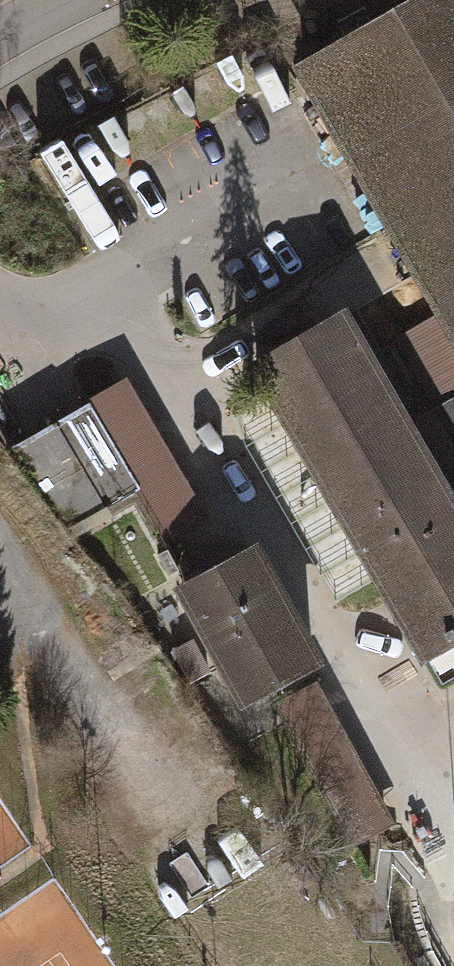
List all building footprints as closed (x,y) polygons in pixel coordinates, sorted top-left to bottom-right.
[(302,69),(453,330),(453,0),(421,0),(302,69)] [(419,648),(453,629),(453,509),(342,311),(256,359),(419,648)] [(136,493),(166,544),(207,520),(127,381),(90,402),(141,489),(136,493)] [(453,443),(453,442),(453,392),(431,405),(453,443)] [(90,402),(7,447),(71,530),(136,493),(141,489),(90,402)] [(262,543),(177,587),(240,709),(328,666),(262,543)] [(419,648),(441,686),(453,678),(453,629),(419,648)] [(317,684),(276,706),(354,846),(394,824),(317,684)]
